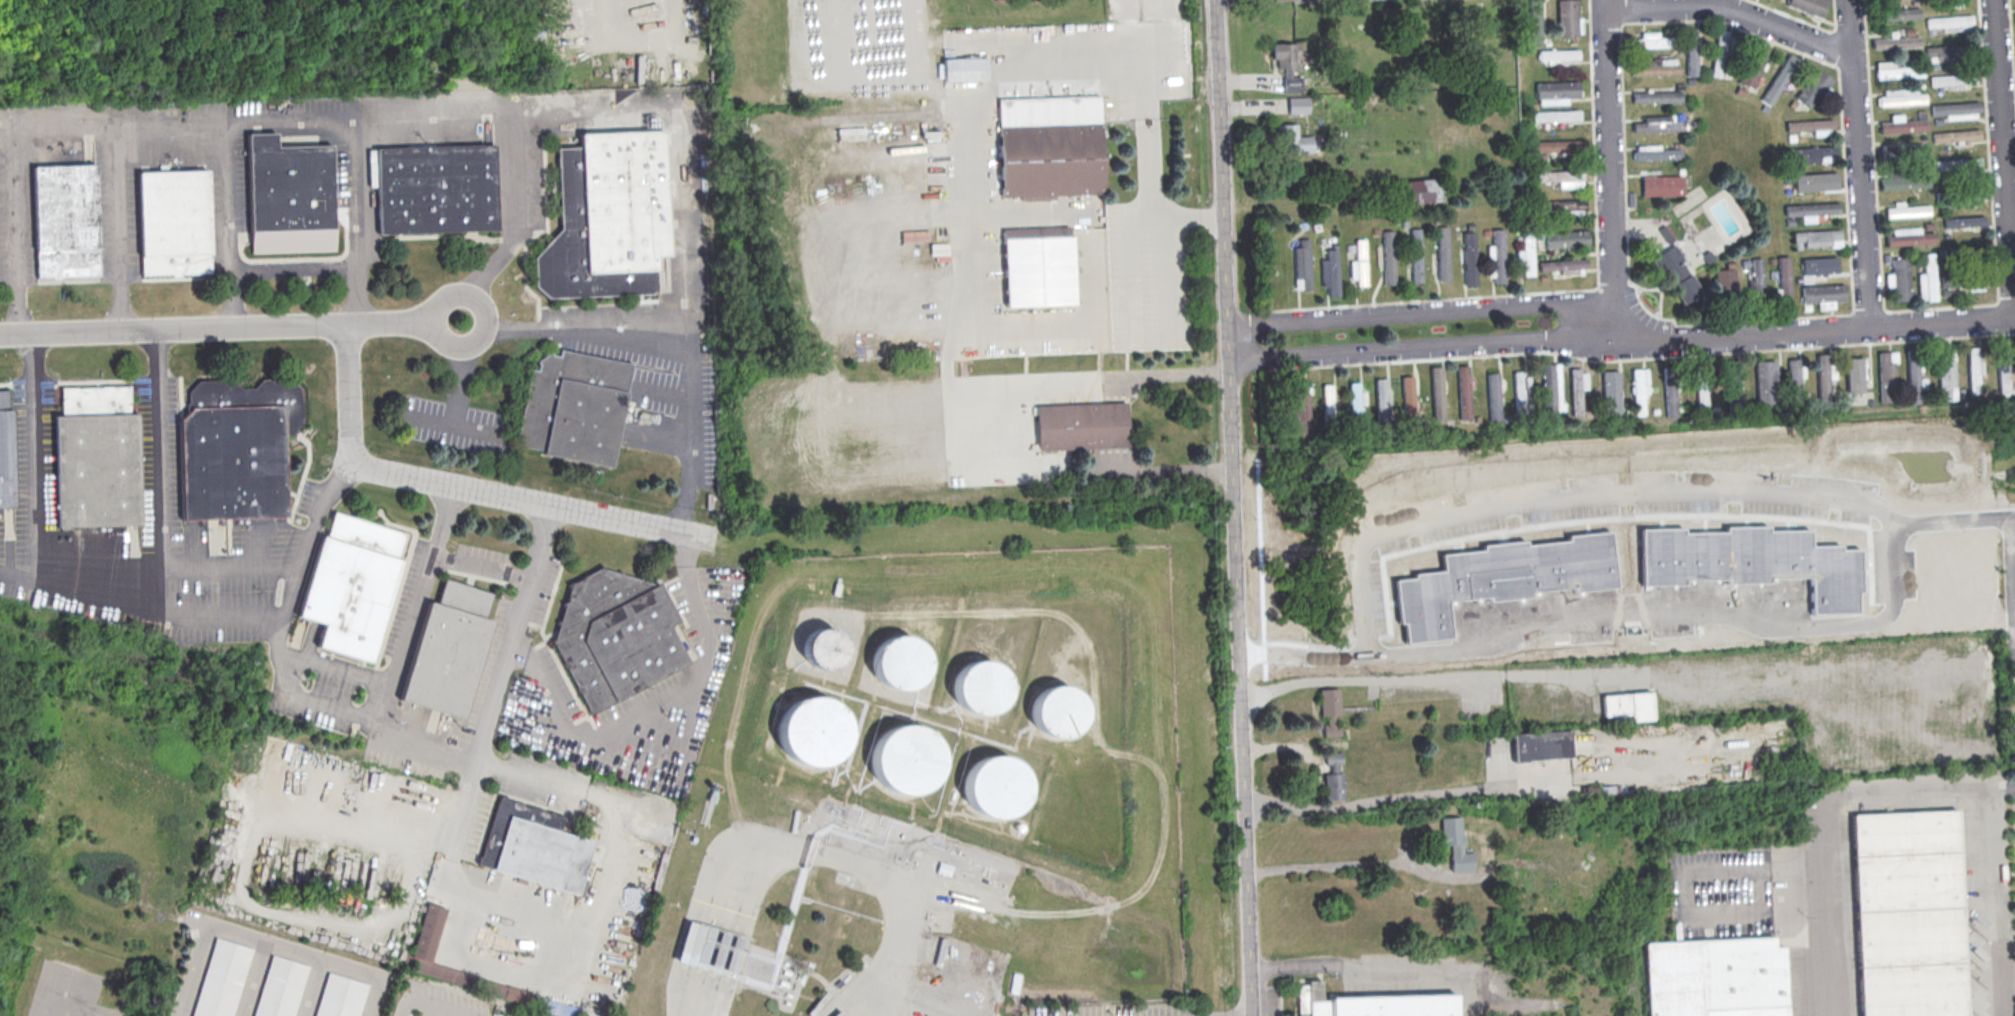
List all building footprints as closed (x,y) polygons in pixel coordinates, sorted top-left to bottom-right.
[(1578,37),(1577,0),(1557,0),(1558,38),(1578,37)] [(1786,6),(1822,18),(1828,0),(1788,0),(1786,6)] [(1919,19),(1919,8),(1875,9),(1875,20),(1919,19)] [(1973,30),(1972,16),(1926,17),(1926,27),(1942,27),(1943,31),(1973,30)] [(1686,76),(1696,76),(1695,28),(1685,28),(1686,76)] [(1726,77),(1732,31),(1716,29),(1710,75),(1726,77)] [(1668,47),(1669,37),(1658,37),(1658,32),(1640,32),(1640,38),(1633,38),(1633,47),(1668,47)] [(1919,47),(1919,37),(1872,38),(1872,48),(1919,47)] [(1271,42),(1271,59),(1277,59),(1277,68),(1284,68),(1284,92),(1301,92),(1301,76),(1291,76),(1291,67),(1295,67),(1295,48),(1299,48),(1299,42),(1271,42)] [(1739,84),(1755,88),(1767,47),(1751,42),(1739,84)] [(1928,69),(1945,68),(1945,63),(1954,62),(1954,45),(1927,46),(1928,69)] [(1539,50),(1539,60),(1579,59),(1579,49),(1539,50)] [(1798,59),(1788,53),(1759,100),(1769,106),(1798,59)] [(986,57),(944,58),(944,81),(986,80),(986,57)] [(1678,74),(1677,59),(1632,60),(1632,75),(1678,74)] [(1875,62),(1876,78),(1923,76),(1922,66),(1894,67),(1894,61),(1875,62)] [(1794,96),(1806,107),(1832,80),(1820,68),(1794,96)] [(1976,83),(1976,73),(1929,76),(1930,85),(1976,83)] [(1579,81),(1537,82),(1538,105),(1568,104),(1568,97),(1580,97),(1579,81)] [(1916,88),(1883,89),(1883,96),(1877,96),(1877,105),(1925,104),(1925,93),(1916,94),(1916,88)] [(1633,92),(1633,103),(1681,102),(1681,91),(1633,92)] [(999,101),(1101,97),(1104,196),(1003,199),(999,101)] [(1288,97),(1288,113),(1309,112),(1308,97),(1288,97)] [(1931,104),(1931,114),(1979,113),(1979,102),(1931,104)] [(1580,120),(1580,110),(1533,111),(1534,121),(1580,120)] [(1890,121),(1879,122),(1880,133),(1928,131),(1927,119),(1902,120),(1902,114),(1890,114),(1890,121)] [(1643,116),(1644,122),(1633,122),(1633,132),(1686,130),(1686,120),(1673,120),(1673,115),(1643,116)] [(1833,129),(1833,119),(1786,121),(1786,131),(1833,129)] [(1279,124),(1280,154),(1312,153),(1311,135),(1297,136),(1297,123),(1279,124)] [(557,147),(580,146),(580,133),(663,130),(668,255),(655,256),(656,292),(651,292),(651,293),(548,297),(535,286),(534,257),(561,228),(557,147)] [(1933,141),(1980,140),(1980,130),(1932,131),(1933,141)] [(247,133),(251,253),(335,250),(331,144),(276,146),(276,132),(247,133)] [(1536,153),(1583,151),(1582,139),(1536,141),(1536,153)] [(376,148),(379,234),(497,229),(494,144),(376,148)] [(1788,147),(1788,163),(1834,162),(1834,146),(1788,147)] [(1681,158),(1681,149),(1633,150),(1633,160),(1681,158)] [(1934,160),(1935,174),(1965,172),(1964,159),(1934,160)] [(32,166),(35,277),(98,275),(95,164),(32,166)] [(1538,170),(1538,181),(1559,180),(1560,188),(1583,187),(1583,169),(1538,170)] [(137,172),(207,170),(210,272),(141,275),(137,172)] [(1838,190),(1837,172),(1794,174),(1795,191),(1838,190)] [(1682,175),(1642,176),(1643,196),(1682,195),(1682,175)] [(1929,188),(1928,175),(1880,176),(1880,189),(1929,188)] [(1402,180),(1403,202),(1442,201),(1441,178),(1402,180)] [(1541,212),(1563,212),(1563,215),(1585,215),(1585,199),(1541,200),(1541,212)] [(1929,205),(1904,206),(1903,201),(1893,201),(1893,207),(1886,207),(1886,217),(1929,215),(1929,205)] [(1815,214),(1839,213),(1839,202),(1785,204),(1786,216),(1802,215),(1802,223),(1816,222),(1815,214)] [(1984,216),(1945,217),(1945,227),(1985,226),(1984,216)] [(1525,275),(1534,275),(1533,225),(1523,226),(1524,250),(1518,250),(1518,266),(1524,266),(1525,275)] [(1451,280),(1450,226),(1438,226),(1440,281),(1451,280)] [(1422,228),(1412,228),(1413,282),(1424,282),(1422,228)] [(1505,228),(1494,228),(1494,245),(1489,245),(1489,276),(1495,276),(1496,283),(1506,283),(1505,228)] [(1840,229),(1793,231),(1794,248),(1841,246),(1840,229)] [(1920,232),(1920,229),(1886,230),(1886,245),(1934,243),(1934,232),(1920,232)] [(1384,231),(1385,284),(1397,284),(1395,230),(1384,231)] [(1589,247),(1589,230),(1546,232),(1546,248),(1589,247)] [(1478,286),(1477,231),(1465,232),(1467,286),(1478,286)] [(1003,238),(1006,308),(1076,304),(1073,235),(1003,238)] [(1312,289),(1311,238),(1301,238),(1301,246),(1295,247),(1297,289),(1312,289)] [(1368,285),(1367,238),(1357,239),(1357,260),(1351,260),(1352,279),(1358,279),(1358,286),(1368,285)] [(1655,255),(1680,305),(1701,295),(1676,244),(1655,255)] [(1339,249),(1328,249),(1328,259),(1322,259),(1323,288),(1329,287),(1329,296),(1340,296),(1339,249)] [(1918,273),(1919,300),(1936,299),(1935,252),(1924,253),(1924,273),(1918,273)] [(1790,256),(1778,256),(1780,310),(1792,310),(1790,256)] [(1750,296),(1764,296),(1763,257),(1752,258),(1753,280),(1750,280),(1750,296)] [(1803,258),(1803,274),(1838,273),(1838,257),(1803,258)] [(1909,258),(1892,258),(1892,273),(1886,273),(1887,286),(1894,286),(1895,301),(1910,300),(1909,258)] [(1541,270),(1588,269),(1587,259),(1540,260),(1541,270)] [(1735,268),(1716,269),(1717,295),(1736,294),(1735,268)] [(1803,303),(1819,302),(1819,308),(1834,308),(1834,301),(1845,300),(1845,284),(1802,286),(1803,303)] [(1968,347),(1978,346),(1980,393),(1970,394),(1968,347)] [(1997,346),(2007,346),(2009,393),(1999,393),(1997,346)] [(1907,350),(1917,349),(1920,403),(1909,403),(1907,350)] [(632,366),(611,469),(546,455),(546,452),(525,447),(526,440),(518,439),(532,372),(538,373),(539,367),(537,363),(550,355),(553,357),(559,358),(561,351),(632,366)] [(1879,351),(1889,351),(1889,361),(1894,361),(1896,401),(1881,402),(1879,351)] [(1938,352),(1954,351),(1956,400),(1941,401),(1938,352)] [(1816,354),(1826,353),(1829,406),(1818,407),(1816,354)] [(1788,358),(1799,357),(1802,411),(1790,411),(1788,358)] [(1847,392),(1864,392),(1863,357),(1847,357),(1847,392)] [(1727,359),(1737,359),(1740,412),(1729,412),(1727,359)] [(1755,360),(1775,359),(1777,412),(1757,413),(1755,360)] [(1543,364),(1553,363),(1555,390),(1557,417),(1545,417),(1543,364)] [(1663,364),(1674,364),(1677,417),(1665,418),(1663,364)] [(1695,365),(1706,364),(1709,418),(1698,418),(1695,365)] [(1458,365),(1469,365),(1472,418),(1460,418),(1458,365)] [(1431,366),(1442,366),(1445,419),(1433,419),(1431,366)] [(1570,368),(1580,367),(1583,414),(1573,415),(1570,368)] [(1633,369),(1643,368),(1645,414),(1642,415),(1637,415),(1634,414),(1633,369)] [(1514,371),(1524,370),(1527,424),(1516,424),(1514,371)] [(1603,371),(1619,370),(1621,414),(1604,415),(1603,371)] [(1488,372),(1498,372),(1501,425),(1490,425),(1488,372)] [(1402,375),(1413,375),(1414,414),(1403,414),(1402,375)] [(1376,378),(1386,377),(1387,417),(1377,417),(1376,378)] [(1349,382),(1359,381),(1360,421),(1350,421),(1349,382)] [(1322,384),(1333,383),(1334,423),(1323,423),(1322,384)] [(54,415),(57,526),(141,524),(137,413),(130,413),(129,386),(61,388),(62,415),(54,415)] [(1292,393),(1308,392),(1309,432),(1294,433),(1292,393)] [(1036,405),(1038,449),(1129,446),(1126,401),(1036,405)] [(182,519),(286,516),(283,405),(190,407),(179,419),(182,519)] [(14,507),(11,409),(0,409),(0,507),(14,507)] [(333,511),(405,532),(397,557),(403,559),(371,663),(318,646),(324,623),(297,616),(322,535),(326,536),(333,511)] [(1639,529),(1641,585),(1681,584),(1681,580),(1725,578),(1725,583),(1767,582),(1767,578),(1808,576),(1809,614),(1855,612),(1854,592),(1859,592),(1857,548),(1839,549),(1838,544),(1808,545),(1808,529),(1767,530),(1767,527),(1682,530),(1682,527),(1639,529)] [(1614,587),(1611,531),(1567,534),(1567,540),(1483,545),(1484,550),(1442,553),(1443,570),(1414,572),(1414,578),(1397,579),(1399,624),(1405,623),(1406,641),(1451,638),(1449,600),(1489,597),(1489,600),(1531,597),(1531,592),(1614,587)] [(552,639),(590,714),(689,661),(670,625),(679,620),(660,583),(657,584),(624,574),(623,570),(619,572),(606,568),(604,565),(568,584),(570,587),(566,600),(563,602),(565,605),(560,620),(557,621),(559,624),(555,638),(552,639)] [(429,600),(399,699),(463,719),(493,620),(485,618),(493,593),(445,578),(437,603),(429,600)] [(811,627),(806,664),(843,670),(848,632),(811,627)] [(877,638),(877,687),(926,687),(926,638),(877,638)] [(957,710),(1007,711),(1008,664),(958,662),(957,710)] [(1036,735),(1083,734),(1083,687),(1036,688),(1036,735)] [(1320,691),(1340,690),(1342,717),(1336,718),(1337,725),(1341,725),(1342,738),(1325,739),(1324,726),(1329,726),(1328,718),(1322,718),(1320,691)] [(1602,696),(1651,692),(1653,722),(1631,724),(1631,717),(1603,719),(1602,696)] [(846,763),(845,698),(783,699),(785,764),(846,763)] [(876,791),(939,791),(939,728),(876,728),(876,791)] [(1513,735),(1570,731),(1572,761),(1516,766),(1513,735)] [(1030,764),(974,753),(963,809),(1019,820),(1030,764)] [(1327,803),(1347,802),(1345,774),(1339,774),(1339,767),(1343,767),(1342,754),(1325,755),(1326,767),(1331,767),(1331,775),(1325,776),(1327,803)] [(477,863),(577,894),(593,841),(559,830),(564,816),(500,795),(477,863)] [(1955,811),(1965,1015),(1862,1015),(1853,815),(1955,811)] [(1441,819),(1462,818),(1463,836),(1464,836),(1465,846),(1464,846),(1464,855),(1474,855),(1475,872),(1453,873),(1452,864),(1452,848),(1443,849),(1441,819)] [(432,964),(447,907),(427,902),(409,972),(527,1002),(530,990),(432,964)] [(677,961),(727,974),(729,969),(754,975),(758,961),(755,960),(756,954),(741,950),(745,935),(687,921),(677,961)] [(252,949),(231,1015),(191,1015),(214,937),(252,949)] [(1784,949),(1787,1015),(1649,1015),(1646,944),(1774,938),(1774,949),(1784,949)] [(309,966),(294,1015),(252,1015),(271,954),(309,966)] [(368,984),(358,1015),(314,1015),(327,971),(368,984)] [(1458,994),(1459,1015),(1299,1015),(1298,987),(1309,987),(1309,982),(1323,981),(1323,1001),(1329,1001),(1329,998),(1458,994)] [(575,1008),(548,998),(544,1009),(564,1015),(572,1015),(575,1008)]
